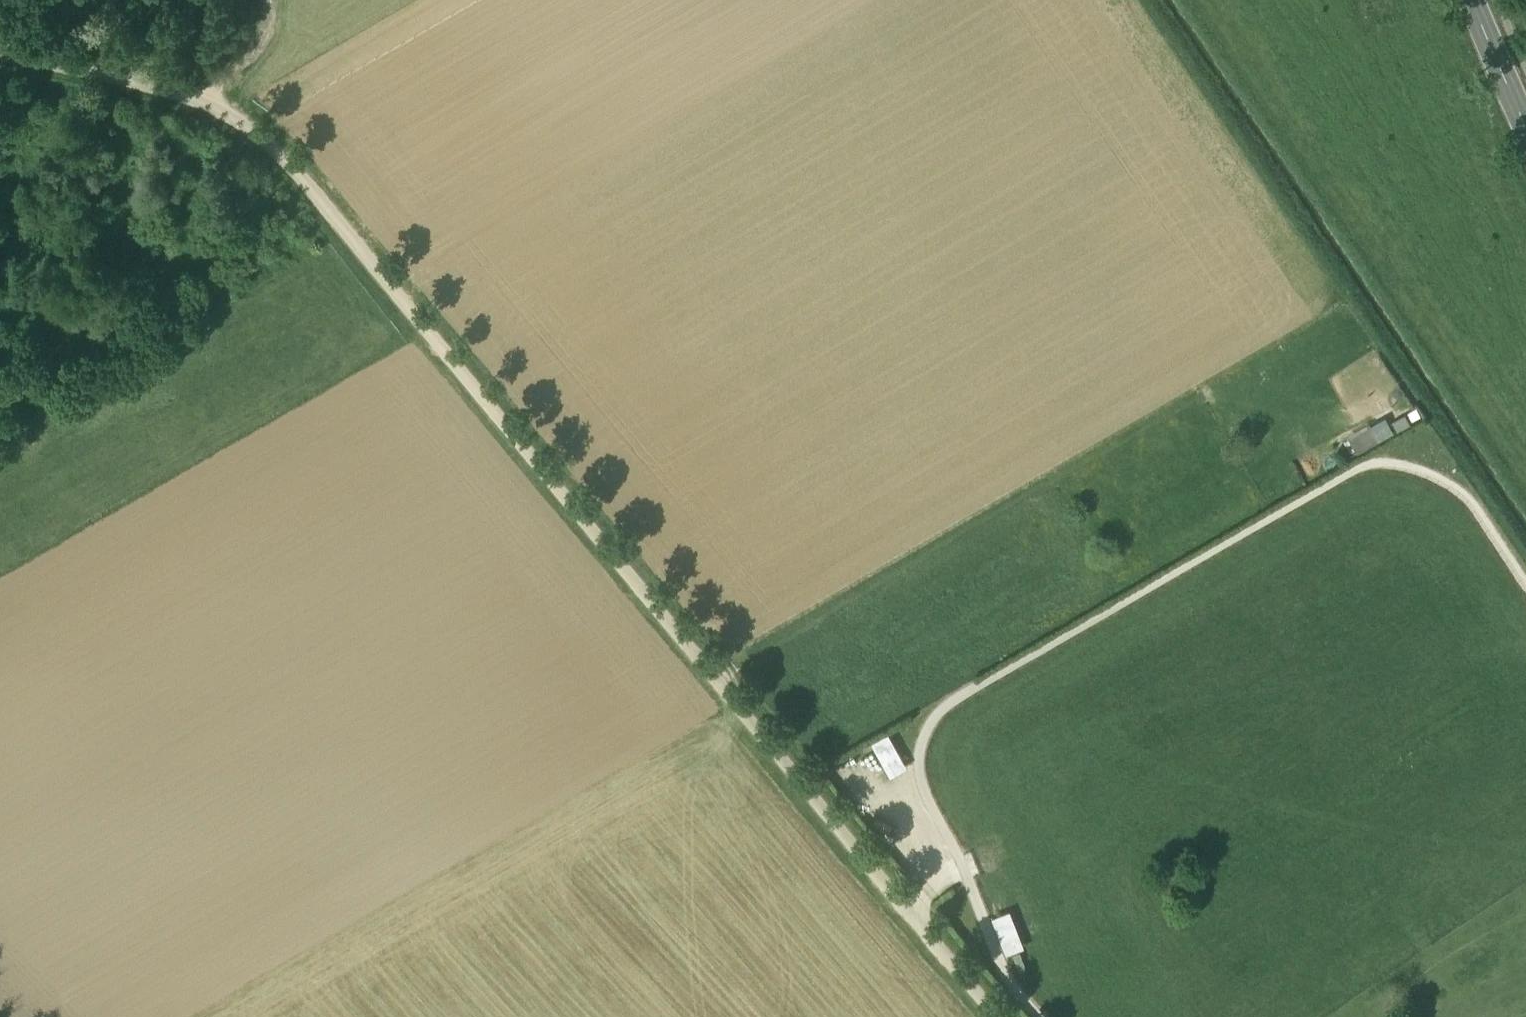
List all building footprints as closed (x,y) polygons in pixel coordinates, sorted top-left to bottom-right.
[(1385,417),(1348,433),(1355,450),(1393,434),(1385,417)]
